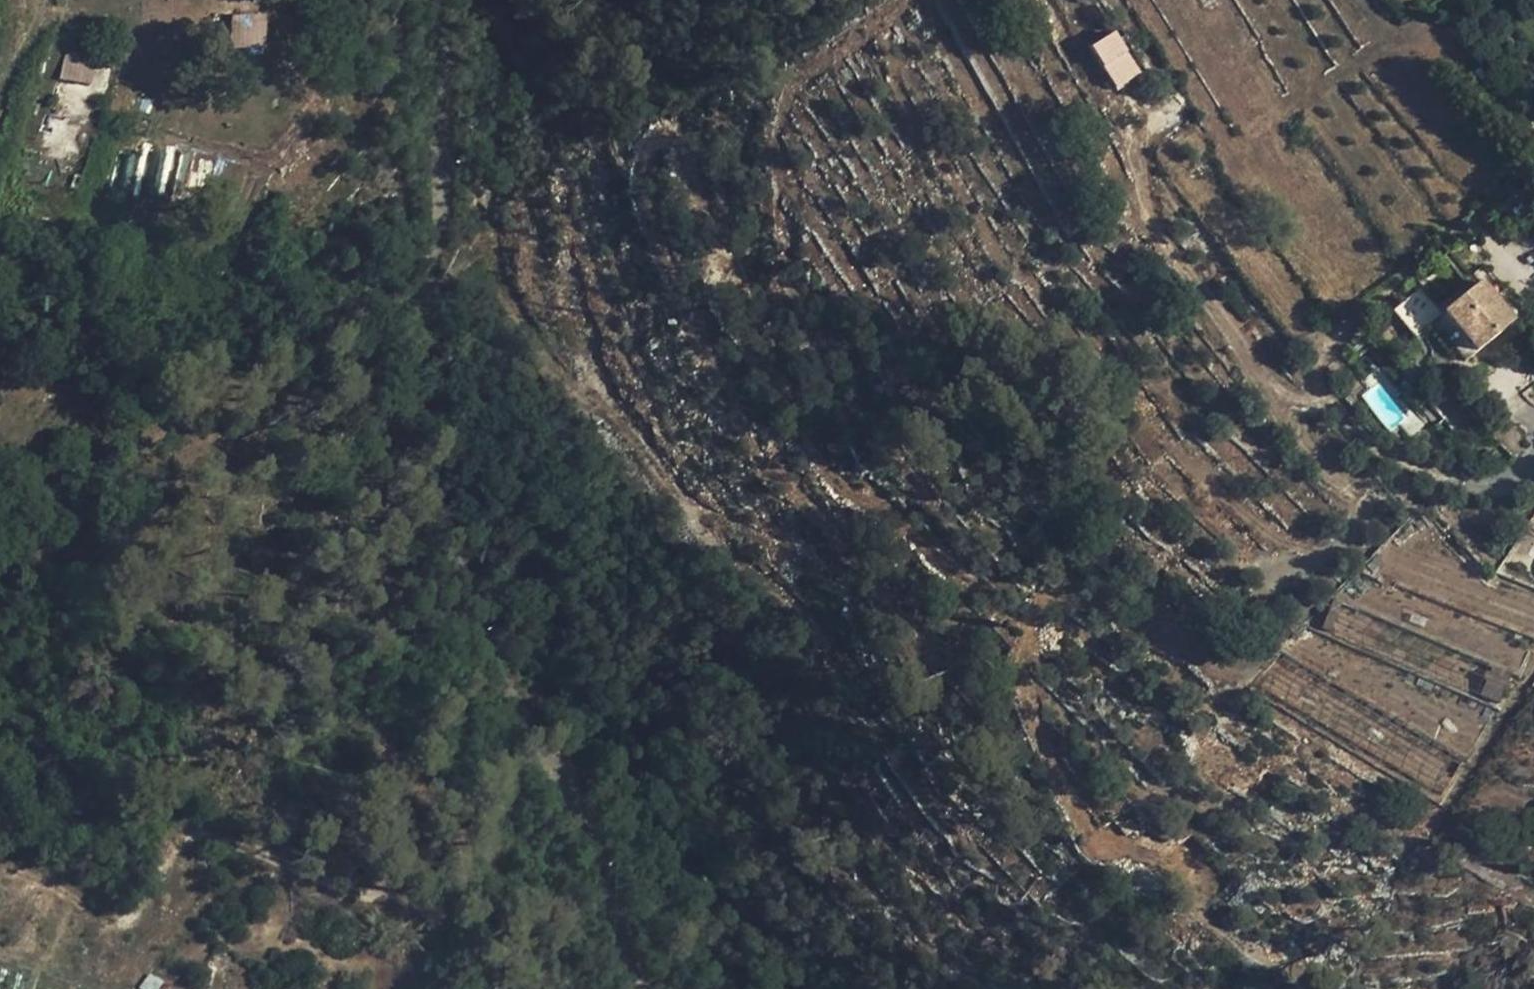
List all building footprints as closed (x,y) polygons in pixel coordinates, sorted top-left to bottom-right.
[(231,46),(266,45),(265,12),(230,13),(231,46)] [(1117,88),(1143,72),(1116,29),(1090,45),(1117,88)] [(61,79),(91,82),(93,55),(64,52),(61,79)] [(1479,126),(1468,135),(1477,146),(1489,136),(1479,126)] [(1532,214),(1522,203),(1509,214),(1518,225),(1532,214)] [(1466,281),(1473,290),(1481,283),(1490,276),(1483,267),(1466,281)] [(1522,315),(1490,276),(1481,283),(1513,322),(1522,315)] [(1513,322),(1481,283),(1473,290),(1444,314),(1433,323),(1465,362),(1476,352),(1505,328),(1513,322)] [(1433,323),(1444,314),(1422,287),(1393,310),(1415,338),(1433,323)] [(1530,324),(1522,315),(1513,322),(1505,328),(1513,339),(1530,324)] [(1357,400),(1351,393),(1344,399),(1351,406),(1357,400)] [(1512,673),(1333,598),(1321,628),(1499,704),(1512,673)] [(162,980),(147,973),(140,988),(158,988),(162,980)]
